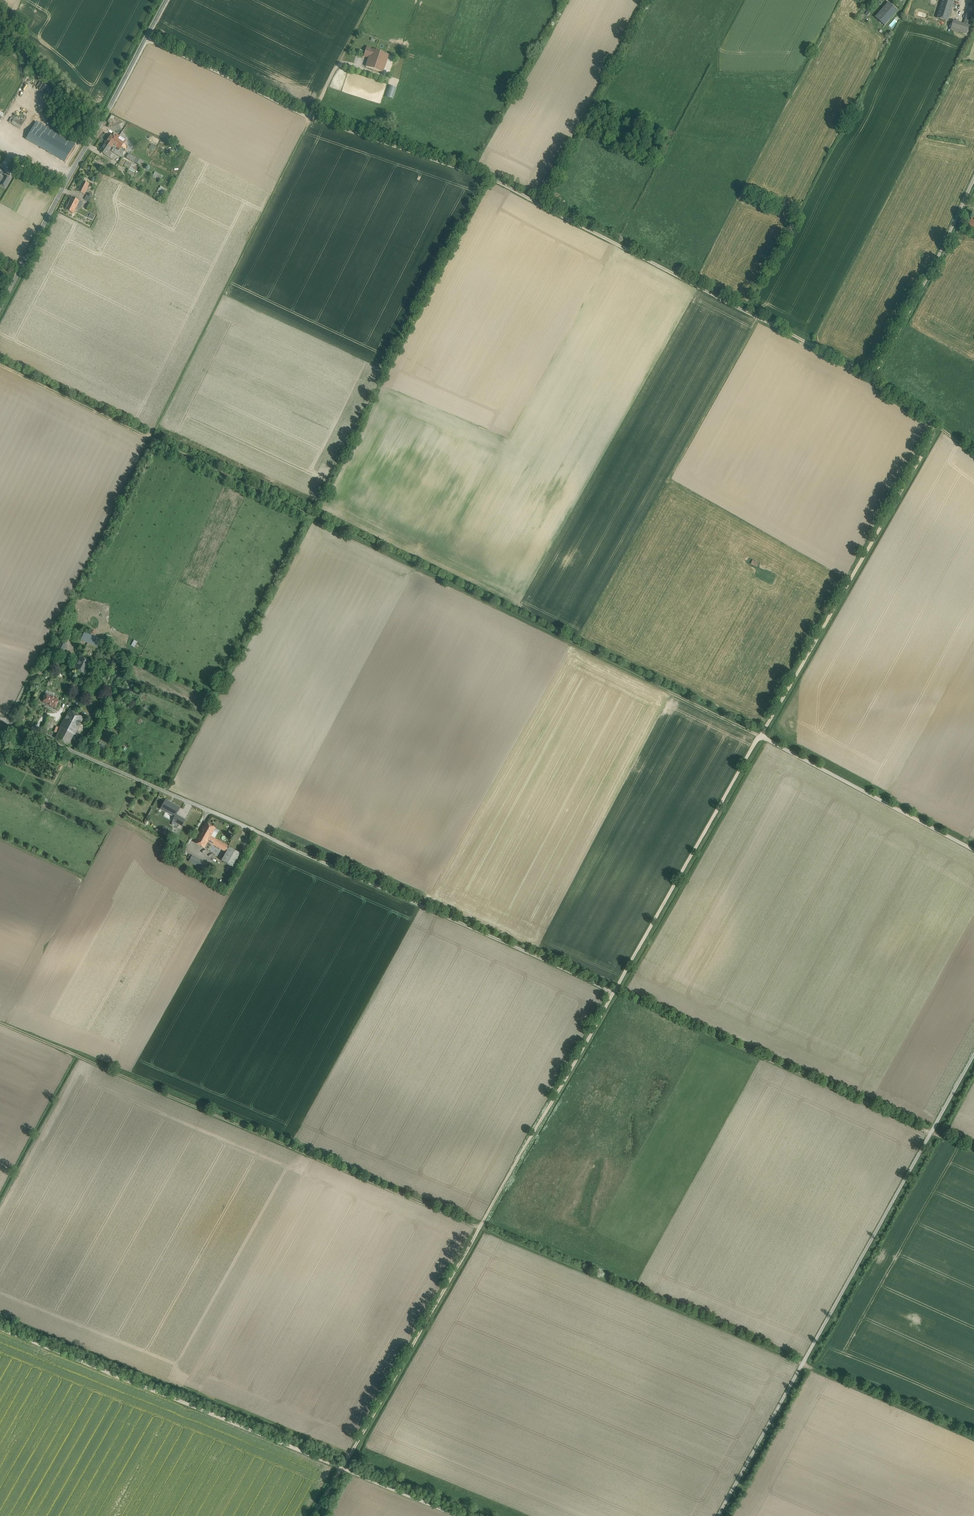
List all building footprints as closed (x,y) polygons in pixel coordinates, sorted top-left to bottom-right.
[(889,2),(875,17),(885,26),(898,11),(889,2)] [(953,6),(941,3),(936,18),(948,21),(953,6)] [(964,25),(953,22),(951,29),(967,34),(969,26),(964,25)] [(388,55),(368,48),(365,56),(370,58),(367,67),(382,72),(388,55)] [(23,122),(15,117),(14,118),(11,122),(20,128),(23,122)] [(74,143),(36,121),(33,126),(71,148),(74,143)] [(71,148),(33,126),(26,138),(65,160),(71,148)] [(125,141),(114,133),(113,136),(111,134),(105,143),(111,147),(118,152),(125,141)] [(105,143),(100,151),(109,158),(112,153),(109,151),(111,147),(105,143)] [(126,152),(120,149),(119,152),(113,148),(112,151),(116,154),(122,158),(126,152)] [(128,153),(126,158),(137,163),(139,159),(128,153)] [(127,172),(132,175),(137,167),(122,159),(119,163),(129,169),(127,172)] [(5,176),(4,177),(1,182),(0,184),(6,188),(11,179),(5,176)] [(83,181),(78,191),(84,194),(89,184),(83,181)] [(156,193),(163,196),(166,189),(160,186),(156,193)] [(80,201),(72,197),(69,203),(76,207),(80,201)] [(76,207),(69,203),(66,210),(73,213),(76,207)] [(84,633),(81,640),(98,647),(101,640),(84,633)] [(66,645),(61,643),(57,651),(62,653),(66,645)] [(90,662),(81,657),(75,669),(84,673),(88,666),(90,665),(90,664),(90,662)] [(81,689),(73,706),(77,708),(85,691),(81,689)] [(58,701),(47,695),(43,702),(55,708),(57,709),(59,706),(56,705),(58,701)] [(82,718),(69,711),(65,720),(78,726),(77,726),(78,726),(82,718)] [(78,726),(65,720),(55,739),(67,745),(77,726),(78,726)] [(179,808),(166,801),(161,808),(174,816),(179,808)] [(186,820),(176,815),(172,823),(178,826),(179,824),(182,826),(186,820)] [(206,823),(199,835),(208,840),(210,836),(214,828),(206,823)] [(208,840),(199,835),(195,842),(204,847),(207,841),(208,840)] [(229,847),(210,836),(208,840),(207,841),(226,852),(229,847)] [(240,853),(229,847),(226,852),(221,861),(232,867),(240,853)] [(209,866),(192,856),(189,861),(206,871),(209,866)]
